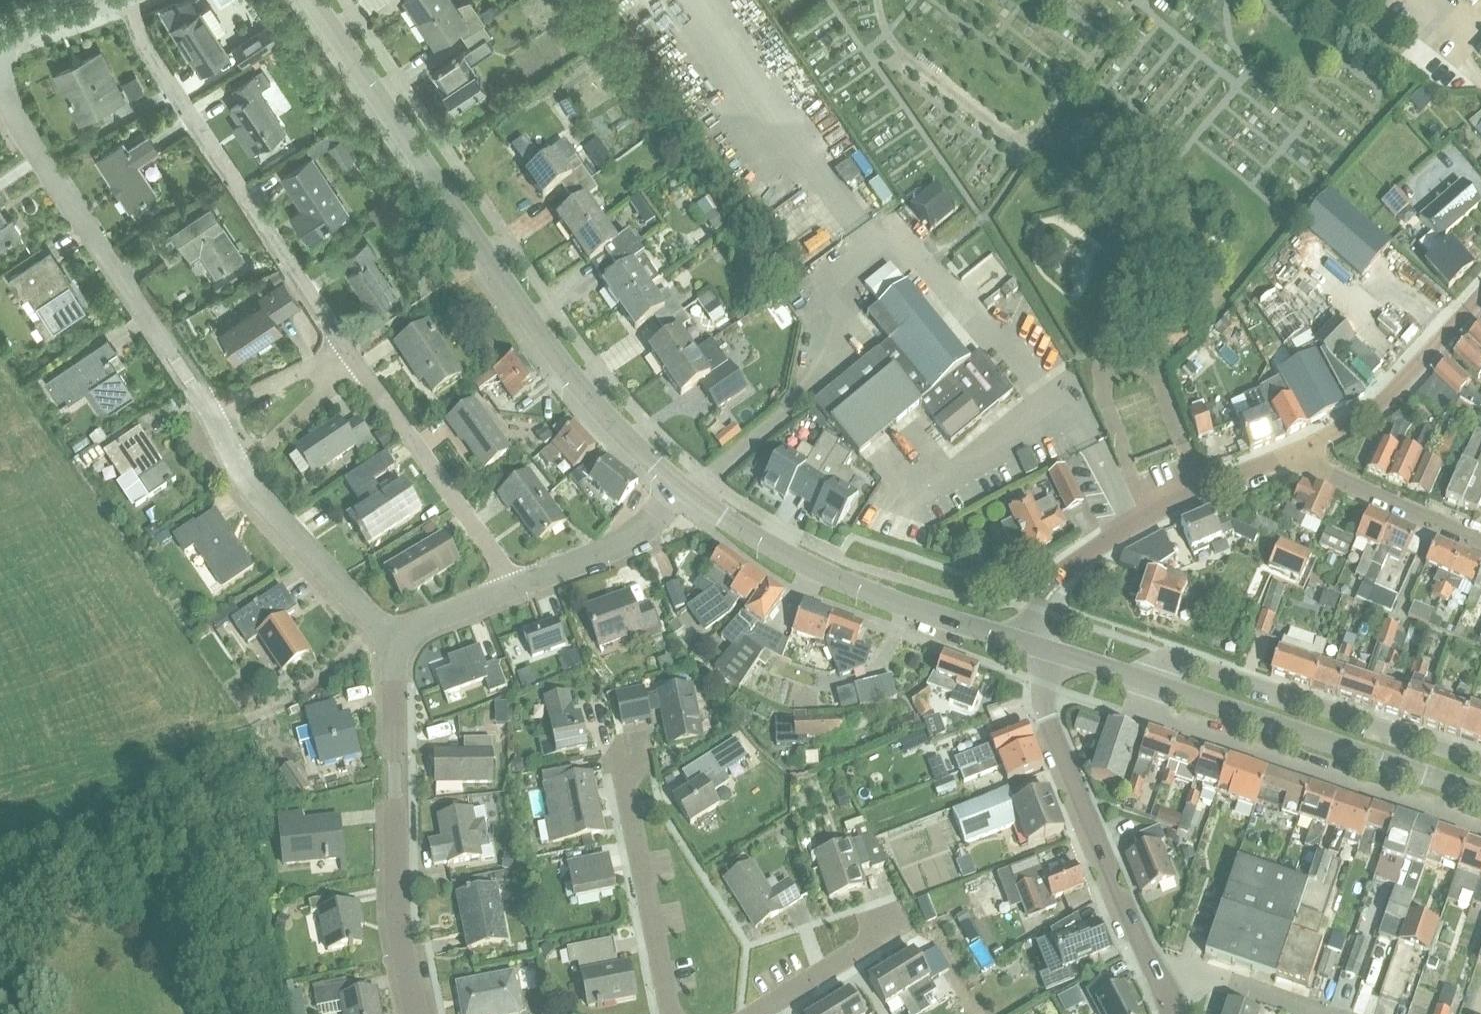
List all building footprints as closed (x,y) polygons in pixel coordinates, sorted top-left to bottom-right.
[(161,9),(171,25),(202,71),(228,54),(199,10),(198,11),(191,0),(189,0),(161,9)] [(409,3),(406,5),(416,21),(446,0),(407,0),(409,3)] [(416,21),(426,35),(429,33),(435,41),(457,27),(463,36),(483,22),(484,21),(470,0),(456,4),(453,0),(446,0),(416,21)] [(490,4),(479,11),(485,20),(496,12),(490,4)] [(483,22),(463,36),(470,46),(433,71),(444,88),(445,90),(442,95),(447,102),(453,102),(454,103),(484,82),(471,63),(493,47),(486,36),(491,33),(483,22)] [(266,27),(231,49),(242,66),(277,44),(266,27)] [(73,65),(57,72),(79,119),(96,111),(93,106),(104,101),(106,106),(122,98),(100,52),(84,59),(85,62),(74,67),(73,65)] [(241,101),(231,108),(245,130),(238,134),(250,152),(257,147),(284,130),(258,90),(270,82),(262,70),(233,89),(234,90),(239,99),(241,101)] [(137,76),(122,83),(130,98),(144,91),(137,76)] [(1423,89),(1409,102),(1421,115),(1435,101),(1423,89)] [(1472,131),(1480,141),(1480,123),(1472,131)] [(154,191),(136,163),(156,149),(147,136),(127,149),(122,142),(96,159),(128,208),(154,191)] [(340,167),(354,158),(340,138),(327,147),(340,167)] [(524,140),(511,149),(528,173),(526,174),(542,198),(560,185),(567,195),(589,180),(574,159),(564,144),(553,152),(555,155),(541,165),(524,140)] [(604,152),(590,162),(599,173),(612,163),(604,152)] [(326,224),(346,211),(311,158),(282,177),(302,208),(291,215),(309,242),(329,229),(326,224)] [(589,180),(567,195),(574,206),(557,218),(573,241),(601,221),(586,198),(597,191),(589,180)] [(1418,220),(1418,221),(1430,234),(1431,233),(1437,241),(1479,204),(1465,188),(1461,183),(1451,192),(1439,202),(1419,219),(1418,220)] [(935,249),(972,225),(948,188),(911,212),(935,249)] [(1394,191),(1380,202),(1395,219),(1408,207),(1394,191)] [(1361,277),(1389,244),(1328,193),(1300,226),(1361,277)] [(382,203),(370,211),(377,221),(389,213),(382,203)] [(216,273),(241,256),(218,223),(220,222),(211,207),(174,232),(183,246),(193,240),(216,273)] [(21,231),(11,216),(5,220),(0,211),(0,245),(21,231)] [(713,212),(703,219),(713,234),(723,227),(713,212)] [(617,243),(601,221),(573,241),(589,264),(606,251),(613,261),(635,246),(628,235),(617,243)] [(1431,233),(1430,234),(1418,245),(1430,259),(1425,263),(1447,289),(1471,267),(1450,243),(1444,248),(1437,241),(1431,233)] [(373,310),(397,294),(372,258),(376,255),(367,242),(346,256),(354,268),(348,273),(373,310)] [(659,279),(647,263),(635,246),(613,261),(620,271),(603,283),(619,306),(648,287),(659,279)] [(46,335),(85,309),(69,284),(70,283),(49,252),(9,279),(21,297),(28,293),(44,317),(38,322),(46,335)] [(888,266),(864,286),(880,304),(904,284),(896,275),(888,266)] [(276,270),(268,275),(274,283),(282,278),(276,270)] [(233,271),(214,284),(219,292),(239,279),(233,271)] [(263,303),(219,332),(236,358),(281,328),(276,320),(298,305),(282,281),(259,297),(263,303)] [(1012,281),(1004,288),(1011,295),(1019,289),(1012,281)] [(904,285),(867,317),(866,317),(887,342),(812,405),(815,407),(829,423),(859,454),(919,403),(933,421),(932,422),(950,444),(1012,392),(979,352),(968,361),(905,285),(904,285)] [(654,295),(648,287),(619,306),(635,329),(653,317),(660,327),(682,312),(668,291),(654,295)] [(989,301),(983,306),(987,311),(993,305),(989,301)] [(716,304),(704,313),(713,326),(725,318),(716,304)] [(682,312),(660,327),(667,336),(649,349),(665,372),(694,352),(679,330),(690,322),(682,312)] [(1229,327),(1223,320),(1214,329),(1220,335),(1229,327)] [(1381,366),(1367,353),(1335,321),(1314,342),(1316,344),(1329,362),(1330,363),(1345,348),(1372,375),(1381,366)] [(429,395),(461,374),(427,323),(395,344),(429,395)] [(1466,342),(1480,355),(1480,326),(1466,342)] [(105,358),(108,356),(116,351),(107,339),(60,371),(45,381),(61,405),(76,395),(90,385),(108,411),(134,394),(116,367),(113,370),(105,358)] [(1466,342),(1452,357),(1477,380),(1480,376),(1480,355),(1466,342)] [(1316,344),(1312,346),(1316,353),(1344,405),(1363,395),(1330,363),(1329,362),(1316,344)] [(694,352),(665,372),(681,395),(698,383),(716,408),(746,387),(728,362),(710,374),(694,352)] [(1294,365),(1277,374),(1280,378),(1306,426),(1344,405),(1316,353),(1294,365)] [(528,384),(535,378),(518,354),(475,384),(479,390),(498,378),(513,400),(531,388),(528,384)] [(1210,365),(1201,354),(1182,371),(1191,381),(1210,365)] [(1036,360),(1047,379),(1056,374),(1045,356),(1036,360)] [(1433,377),(1459,399),(1479,410),(1480,407),(1480,399),(1467,391),(1466,393),(1461,391),(1469,382),(1447,362),(1433,377)] [(1459,399),(1433,377),(1416,396),(1441,419),(1449,411),(1472,423),(1479,410),(1459,399)] [(1280,378),(1260,389),(1261,391),(1286,437),(1287,436),(1306,426),(1280,378)] [(1251,419),(1238,424),(1249,452),(1286,437),(1261,391),(1242,398),(1251,419)] [(483,468),(509,449),(474,401),(448,419),(483,468)] [(1198,438),(1212,433),(1203,406),(1188,412),(1198,438)] [(815,407),(807,415),(822,430),(829,423),(815,407)] [(567,416),(551,430),(557,437),(573,423),(567,416)] [(1387,479),(1400,447),(1407,434),(1415,423),(1408,419),(1399,430),(1392,446),(1380,441),(1367,470),(1386,478),(1386,479),(1387,479)] [(297,452),(290,456),(302,474),(309,470),(312,474),(354,446),(358,452),(372,443),(356,420),(344,428),(339,420),(295,449),(297,452)] [(573,468),(595,448),(574,425),(540,455),(549,465),(561,454),(573,468)] [(732,425),(714,440),(721,449),(740,434),(732,425)] [(385,429),(373,437),(382,451),(394,443),(385,429)] [(545,429),(535,436),(542,446),(552,439),(545,429)] [(1412,453),(1400,447),(1387,479),(1408,489),(1408,488),(1421,459),(1427,445),(1429,446),(1434,434),(1425,430),(1416,448),(1415,448),(1412,453)] [(135,507),(149,498),(175,480),(164,463),(162,465),(139,431),(106,453),(123,478),(118,482),(135,507)] [(99,432),(88,439),(94,449),(96,447),(105,441),(99,432)] [(783,448),(760,485),(776,495),(778,492),(785,497),(788,493),(801,501),(797,508),(797,509),(838,443),(824,433),(812,452),(802,445),(795,456),(783,448)] [(1480,502),(1480,436),(1475,433),(1444,501),(1460,508),(1461,508),(1475,514),(1480,502)] [(1433,464),(1421,459),(1408,488),(1428,497),(1452,442),(1445,439),(1433,464)] [(1237,441),(1227,445),(1231,456),(1241,452),(1237,441)] [(838,443),(797,509),(798,509),(802,502),(815,510),(813,514),(821,519),(819,522),(834,532),(858,495),(846,488),(853,477),(842,470),(851,456),(837,447),(839,443),(838,443)] [(94,449),(79,459),(85,469),(102,457),(96,447),(94,449)] [(618,505),(637,482),(601,453),(586,471),(583,474),(587,478),(601,488),(599,490),(618,505)] [(386,457),(344,484),(359,507),(348,515),(367,545),(421,509),(401,480),(387,489),(382,493),(376,483),(395,471),(386,457)] [(1143,467),(1146,492),(1181,488),(1178,463),(1143,467)] [(583,467),(571,477),(578,485),(587,478),(583,474),(586,471),(583,467)] [(1081,503),(1064,468),(1050,475),(1067,510),(1074,506),(1081,503)] [(536,542),(563,522),(527,472),(496,494),(507,509),(511,507),(536,542)] [(1319,525),(1333,496),(1302,482),(1292,505),(1288,503),(1280,519),(1301,529),(1305,519),(1319,525)] [(1012,519),(1000,525),(1013,551),(1025,545),(1030,555),(1051,545),(1046,535),(1064,527),(1051,499),(1033,508),(1030,501),(1009,511),(1012,519)] [(1371,565),(1390,522),(1368,512),(1355,542),(1367,547),(1360,563),(1355,576),(1364,580),(1371,565)] [(190,526),(174,537),(184,552),(194,545),(223,587),(252,567),(241,551),(239,552),(228,536),(230,535),(214,513),(192,528),(190,526)] [(1211,513),(1182,525),(1193,554),(1234,536),(1227,520),(1216,525),(1211,513)] [(1255,518),(1250,530),(1279,543),(1284,545),(1288,537),(1271,530),(1272,526),(1255,518)] [(1415,533),(1390,522),(1371,565),(1381,569),(1390,550),(1405,557),(1407,553),(1412,540),(1415,533)] [(431,525),(421,531),(426,540),(436,534),(431,525)] [(1324,527),(1316,544),(1344,556),(1352,540),(1324,527)] [(1162,532),(1124,553),(1148,561),(1159,565),(1174,554),(1162,532)] [(164,533),(153,540),(159,548),(170,540),(164,533)] [(402,596),(458,563),(442,535),(386,569),(402,596)] [(1412,540),(1407,553),(1415,556),(1421,543),(1412,540)] [(1439,599),(1460,553),(1435,542),(1424,565),(1438,571),(1433,583),(1437,584),(1432,596),(1439,599)] [(1279,544),(1268,568),(1299,582),(1310,558),(1279,544)] [(721,551),(702,577),(714,586),(727,596),(748,570),(721,551)] [(1148,561),(1124,553),(1120,565),(1143,573),(1148,561)] [(1439,599),(1447,602),(1452,591),(1456,593),(1461,582),(1474,588),(1480,571),(1480,562),(1460,553),(1439,599)] [(1329,556),(1325,565),(1331,568),(1336,558),(1329,556)] [(703,616),(695,622),(703,633),(728,615),(739,600),(746,604),(753,594),(757,595),(765,583),(751,573),(748,570),(727,596),(724,601),(703,616)] [(1134,581),(1129,596),(1138,599),(1134,610),(1137,611),(1138,616),(1145,618),(1149,615),(1152,616),(1152,615),(1174,622),(1185,588),(1188,580),(1166,570),(1162,580),(1146,575),(1143,584),(1134,581)] [(1474,588),(1465,609),(1475,613),(1480,599),(1480,571),(1474,588)] [(674,608),(686,603),(677,581),(666,586),(674,608)] [(1256,633),(1267,637),(1284,586),(1272,582),(1262,612),(1263,612),(1256,633)] [(732,647),(715,668),(739,689),(765,651),(781,659),(789,641),(764,627),(785,596),(765,583),(757,595),(745,613),(743,611),(721,637),(732,647)] [(724,601),(714,586),(693,601),(703,616),(724,601)] [(281,588),(233,620),(248,643),(258,636),(265,631),(271,640),(265,645),(282,671),(308,653),(291,627),(287,629),(281,620),(297,609),(295,609),(281,588)] [(641,640),(659,633),(648,605),(635,610),(628,592),(612,598),(614,604),(587,614),(599,646),(638,632),(641,640)] [(826,634),(833,615),(803,604),(792,632),(816,641),(815,646),(824,649),(826,645),(826,643),(825,643),(828,635),(826,634)] [(1428,625),(1433,612),(1413,604),(1408,617),(1428,625)] [(224,615),(212,623),(218,631),(229,624),(224,615)] [(828,635),(825,643),(826,643),(826,645),(838,673),(839,676),(864,667),(870,650),(856,645),(863,626),(833,615),(826,634),(828,635)] [(532,658),(564,646),(554,620),(523,632),(532,658)] [(676,622),(667,628),(674,637),(682,631),(676,622)] [(1344,673),(1337,695),(1371,707),(1381,678),(1385,667),(1396,634),(1395,633),(1397,626),(1385,622),(1377,646),(1367,675),(1365,680),(1361,679),(1365,668),(1348,662),(1344,673)] [(1406,637),(1396,634),(1385,667),(1394,670),(1398,657),(1399,657),(1406,637)] [(1311,686),(1319,664),(1322,654),(1326,644),(1316,640),(1313,649),(1283,639),(1279,651),(1271,672),(1311,686)] [(799,645),(789,641),(781,659),(792,664),(799,645)] [(490,692),(504,686),(496,663),(485,667),(478,648),(449,659),(452,668),(437,673),(444,694),(485,679),(490,692)] [(1334,669),(1319,664),(1311,686),(1337,695),(1344,673),(1352,651),(1342,648),(1338,658),(1334,669)] [(576,652),(562,657),(567,670),(581,665),(576,652)] [(670,655),(657,660),(661,671),(674,666),(670,655)] [(927,686),(909,697),(922,717),(931,711),(924,699),(932,694),(936,688),(951,694),(948,703),(971,712),(977,694),(970,692),(979,669),(944,656),(937,674),(934,673),(927,686)] [(1409,688),(1400,717),(1422,724),(1432,695),(1420,691),(1424,679),(1423,679),(1427,667),(1418,664),(1409,688)] [(889,703),(896,699),(891,677),(854,687),(859,708),(889,703)] [(1409,688),(1381,678),(1371,707),(1400,717),(1409,688)] [(668,745),(702,738),(691,686),(657,693),(657,694),(644,697),(643,690),(616,695),(622,724),(649,718),(647,710),(660,707),(668,745)] [(1458,737),(1468,710),(1466,709),(1469,702),(1455,697),(1452,704),(1449,703),(1451,697),(1434,691),(1432,695),(1422,724),(1458,737)] [(544,699),(552,737),(542,739),(546,756),(585,748),(578,716),(573,717),(568,694),(544,699)] [(733,720),(738,715),(728,704),(723,708),(733,720)] [(309,726),(296,730),(300,744),(314,740),(321,764),(358,754),(348,716),(332,720),(328,705),(305,711),(309,726)] [(760,705),(756,713),(769,720),(773,712),(760,705)] [(1468,710),(1458,737),(1480,745),(1480,711),(1469,707),(1468,710)] [(805,713),(793,713),(793,719),(775,719),(776,746),(807,744),(807,737),(844,735),(843,717),(805,718),(805,713)] [(912,714),(890,724),(896,737),(918,728),(912,714)] [(1120,785),(1138,732),(1108,722),(1106,726),(1099,724),(1100,722),(1078,715),(1074,730),(1095,737),(1095,735),(1102,738),(1090,775),(1120,785)] [(938,717),(922,723),(928,739),(944,734),(938,717)] [(973,754),(955,760),(959,771),(977,764),(1033,743),(1026,724),(988,738),(992,747),(973,754)] [(1168,764),(1176,741),(1148,732),(1127,797),(1137,800),(1145,779),(1147,780),(1154,759),(1168,764)] [(923,733),(899,743),(904,754),(927,745),(923,733)] [(434,783),(490,783),(490,739),(462,739),(462,752),(433,752),(434,783)] [(690,787),(674,798),(690,824),(718,806),(711,794),(729,783),(723,773),(747,758),(736,741),(682,774),(690,787)] [(1176,741),(1168,764),(1161,784),(1171,788),(1174,776),(1191,781),(1194,780),(1204,751),(1176,741)] [(1033,743),(977,764),(959,771),(962,780),(1002,767),(1007,781),(1043,768),(1033,743)] [(1229,759),(1204,751),(1194,780),(1204,784),(1202,790),(1217,795),(1229,759)] [(515,756),(508,767),(521,774),(527,763),(515,756)] [(936,781),(947,776),(939,756),(928,761),(936,781)] [(1255,807),(1256,802),(1267,772),(1229,759),(1217,795),(1255,807)] [(601,832),(596,804),(590,775),(570,778),(568,765),(541,770),(544,784),(546,784),(552,818),(547,819),(551,842),(580,837),(589,835),(601,832)] [(1267,772),(1256,802),(1282,811),(1282,813),(1299,819),(1310,787),(1267,772)] [(951,779),(932,786),(937,798),(956,791),(951,779)] [(1336,796),(1310,787),(1299,819),(1312,823),(1304,846),(1318,851),(1326,828),(1336,796)] [(952,812),(964,844),(1017,824),(1026,846),(1062,832),(1047,791),(1013,804),(1008,790),(952,812)] [(843,792),(834,795),(840,811),(849,808),(843,792)] [(1196,809),(1200,796),(1190,792),(1186,805),(1196,809)] [(1336,796),(1326,828),(1336,832),(1328,852),(1338,856),(1343,841),(1360,847),(1373,808),(1336,796)] [(1360,847),(1358,853),(1369,856),(1373,844),(1385,848),(1388,838),(1396,816),(1373,808),(1360,847)] [(486,822),(483,809),(471,811),(471,810),(437,817),(443,849),(430,852),(433,865),(446,863),(446,864),(481,857),(479,848),(487,847),(483,822),(486,822)] [(1161,809),(1157,820),(1178,827),(1182,816),(1161,809)] [(301,813),(278,815),(282,864),(314,861),(313,853),(327,851),(328,859),(342,858),(339,826),(339,825),(302,829),(301,816),(301,813)] [(265,815),(254,817),(256,828),(267,825),(265,815)] [(1178,827),(1177,830),(1187,834),(1192,819),(1182,816),(1178,827)] [(1385,848),(1373,880),(1395,888),(1404,862),(1418,824),(1396,816),(1388,838),(1385,848)] [(860,839),(813,855),(828,898),(859,887),(853,870),(871,864),(872,868),(888,863),(863,819),(843,826),(846,832),(856,828),(860,839)] [(1394,891),(1379,935),(1398,942),(1408,915),(1409,911),(1414,897),(1425,864),(1428,856),(1437,830),(1418,824),(1404,862),(1413,866),(1403,894),(1394,891)] [(1138,851),(1126,855),(1142,893),(1174,880),(1159,844),(1164,842),(1158,827),(1133,838),(1138,851)] [(1467,841),(1437,830),(1428,856),(1425,864),(1439,869),(1442,861),(1459,866),(1467,841)] [(1168,831),(1165,840),(1172,843),(1176,833),(1168,831)] [(589,835),(580,837),(582,848),(591,846),(589,835)] [(1459,866),(1447,900),(1457,903),(1461,891),(1475,896),(1480,877),(1480,845),(1479,845),(1468,841),(1467,841),(1459,866)] [(1192,850),(1181,852),(1183,860),(1194,858),(1192,850)] [(577,853),(566,855),(567,863),(579,861),(577,853)] [(1317,856),(1307,883),(1275,977),(1308,987),(1322,944),(1316,942),(1342,865),(1317,856)] [(502,857),(500,870),(511,871),(513,858),(502,857)] [(575,899),(613,891),(606,857),(568,864),(575,899)] [(781,910),(799,899),(788,881),(778,887),(772,879),(764,884),(751,863),(747,865),(742,858),(725,869),(729,876),(724,880),(755,928),(782,911),(781,910)] [(1035,859),(995,874),(1001,888),(1014,883),(1016,889),(1027,919),(1055,908),(1052,900),(1084,887),(1082,882),(1084,881),(1080,870),(1078,871),(1076,866),(1042,879),(1035,859)] [(1221,908),(1204,955),(1275,979),(1275,977),(1307,883),(1237,860),(1226,893),(1221,908)] [(515,872),(503,875),(505,885),(518,883),(515,872)] [(1475,896),(1472,902),(1480,905),(1480,877),(1475,896)] [(467,949),(506,941),(495,887),(456,895),(467,949)] [(1216,890),(1211,905),(1221,908),(1226,893),(1216,890)] [(928,895),(917,899),(921,909),(932,904),(928,895)] [(355,918),(360,918),(357,903),(335,907),(333,896),(308,901),(310,912),(319,910),(327,950),(360,943),(355,918)] [(1414,897),(1409,911),(1417,914),(1422,900),(1414,897)] [(969,921),(965,914),(954,920),(958,927),(969,921)] [(1438,925),(1408,915),(1398,942),(1428,953),(1438,925)] [(279,916),(275,926),(284,929),(288,919),(279,916)] [(1062,966),(1037,976),(1044,992),(1074,981),(1068,966),(1107,950),(1096,923),(1077,930),(1072,919),(1051,931),(1054,939),(1052,940),(1062,966)] [(971,922),(959,929),(968,946),(980,939),(971,922)] [(1332,934),(1327,950),(1340,954),(1345,938),(1332,934)] [(1442,934),(1439,944),(1451,948),(1454,939),(1442,934)] [(1353,937),(1341,972),(1356,977),(1369,942),(1353,937)] [(1033,938),(1025,943),(1031,952),(1039,948),(1033,938)] [(613,941),(576,948),(569,950),(571,963),(579,961),(588,1006),(634,997),(628,965),(618,967),(613,941)] [(545,945),(536,955),(545,962),(553,952),(545,945)] [(1436,946),(1433,955),(1446,960),(1449,951),(1436,946)] [(1328,979),(1336,955),(1325,952),(1317,975),(1328,979)] [(891,966),(920,1013),(921,1013),(929,1009),(923,1000),(936,992),(930,982),(916,960),(912,953),(891,966)] [(930,982),(940,976),(926,954),(916,960),(930,982)] [(1429,960),(1426,969),(1436,972),(1438,964),(1429,960)] [(891,966),(869,980),(885,1007),(898,999),(907,1013),(920,1013),(891,966)] [(521,1013),(513,973),(456,985),(461,1013),(515,1013),(521,1013)] [(1130,1000),(1123,986),(1116,990),(1110,978),(1086,991),(1098,1013),(1135,1013),(1128,1001),(1130,1000)] [(313,990),(317,1006),(319,1006),(343,1001),(346,1013),(378,1013),(373,990),(350,994),(348,984),(348,983),(313,990)] [(1408,983),(1405,999),(1416,1001),(1419,985),(1408,983)] [(826,1007),(830,1013),(861,1013),(848,993),(826,1007)] [(1258,1013),(1228,1003),(1225,1013),(1257,1013),(1258,1013)]
